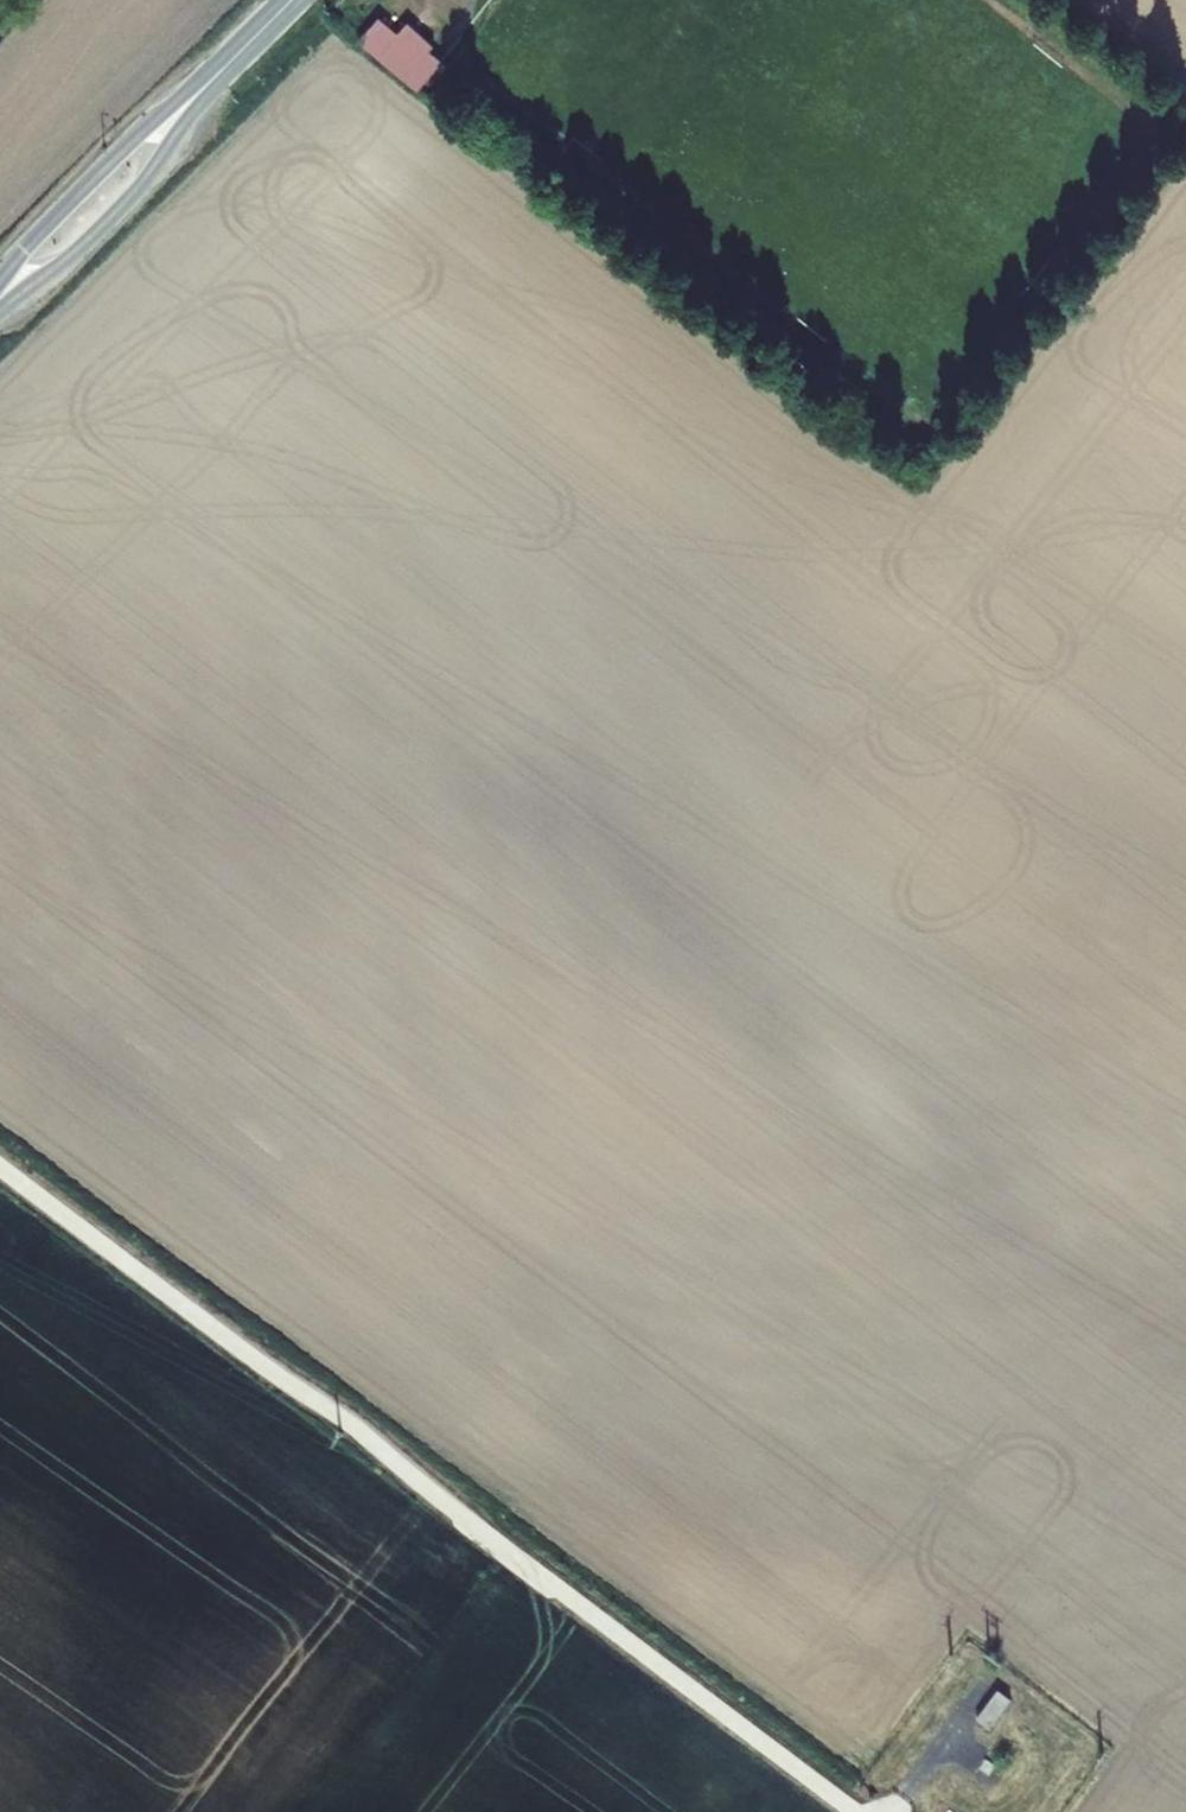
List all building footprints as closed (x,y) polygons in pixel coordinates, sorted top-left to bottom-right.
[(353,42),(413,90),(437,61),(424,50),(428,45),(401,23),(391,34),(372,18),(353,42)] [(979,1659),(969,1651),(961,1661),(971,1669),(979,1659)]
